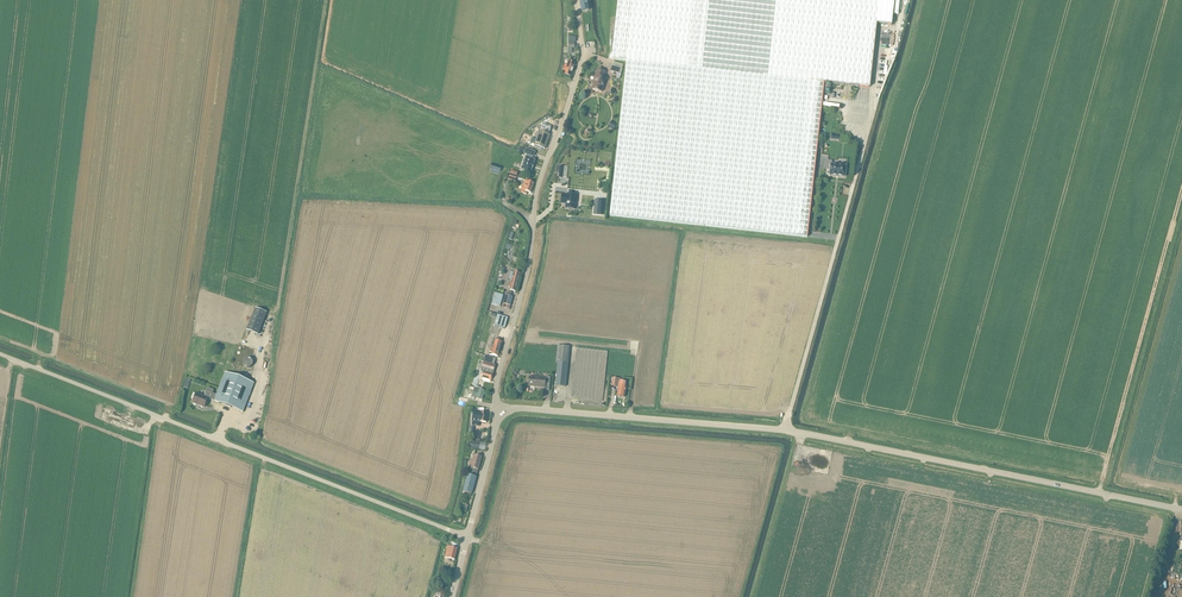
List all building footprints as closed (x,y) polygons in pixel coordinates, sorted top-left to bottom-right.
[(589,10),(587,0),(579,0),(582,12),(589,10)] [(611,59),(626,61),(610,215),(746,230),(807,237),(823,94),(830,94),(831,83),(861,86),(869,87),(876,24),(891,25),(894,0),(618,0),(611,59)] [(571,77),(575,63),(568,61),(566,66),(564,65),(561,74),(571,77)] [(593,85),(591,89),(592,89),(602,92),(606,78),(604,78),(606,72),(596,70),(595,75),(595,76),(592,85),(593,85)] [(537,139),(534,146),(545,149),(550,135),(539,132),(538,133),(537,134),(536,139),(537,139)] [(520,148),(519,152),(524,154),(527,155),(526,157),(525,157),(521,170),(531,173),(532,169),(534,165),(533,165),(535,161),(531,159),(532,159),(532,157),(533,157),(535,153),(530,151),(526,150),(520,148)] [(838,165),(831,165),(831,162),(826,161),(825,169),(830,170),(830,175),(844,177),(846,166),(843,166),(843,164),(838,164),(838,165)] [(515,181),(518,173),(511,171),(508,179),(515,181)] [(531,193),(534,184),(524,181),(520,193),(526,195),(527,192),(531,193)] [(561,195),(561,203),(566,203),(565,209),(575,210),(577,195),(567,194),(567,195),(561,195)] [(598,200),(597,215),(604,215),(605,201),(598,200)] [(503,304),(502,308),(509,310),(509,309),(510,306),(513,297),(510,297),(512,291),(516,292),(520,274),(514,272),(514,273),(512,280),(509,290),(508,296),(505,295),(504,299),(503,304)] [(495,293),(492,304),(500,307),(503,296),(495,293)] [(258,335),(266,313),(255,309),(246,331),(258,335)] [(497,318),(495,326),(504,329),(508,318),(498,315),(498,316),(497,318)] [(491,346),(488,355),(498,357),(501,342),(499,342),(499,339),(496,338),(495,341),(493,340),(491,346)] [(557,346),(555,362),(558,362),(555,386),(565,387),(568,363),(569,352),(570,347),(557,346)] [(602,401),(608,352),(577,349),(571,398),(602,401)] [(248,369),(249,368),(251,368),(251,367),(252,366),(253,365),(253,364),(253,363),(252,361),(252,360),(251,360),(250,359),(249,359),(247,359),(246,359),(245,359),(244,360),(243,361),(243,362),(243,363),(243,365),(243,366),(244,367),(245,368),(246,368),(247,369),(248,369)] [(493,375),(495,366),(483,363),(481,373),(483,373),(482,379),(491,381),(492,375),(493,375)] [(243,412),(254,384),(225,373),(217,395),(213,394),(214,390),(208,388),(204,397),(196,394),(193,404),(204,408),(208,399),(243,412)] [(545,378),(529,377),(529,387),(545,388),(545,384),(549,384),(550,377),(545,377),(545,378)] [(612,378),(611,386),(618,387),(617,397),(624,398),(626,387),(626,382),(622,382),(623,380),(621,380),(621,379),(612,378)] [(483,399),(484,390),(477,389),(477,387),(474,387),(474,388),(473,391),(472,397),(478,398),(483,399)] [(472,421),(472,426),(479,427),(479,422),(486,423),(487,413),(481,413),(481,409),(478,408),(477,413),(476,412),(473,412),(472,421)] [(478,470),(482,457),(474,455),(473,461),(470,460),(469,465),(471,466),(471,468),(478,470)] [(472,494),(476,478),(468,475),(463,492),(472,494)] [(466,513),(468,506),(460,503),(458,511),(466,513)] [(454,561),(457,549),(448,547),(445,558),(454,561)]
